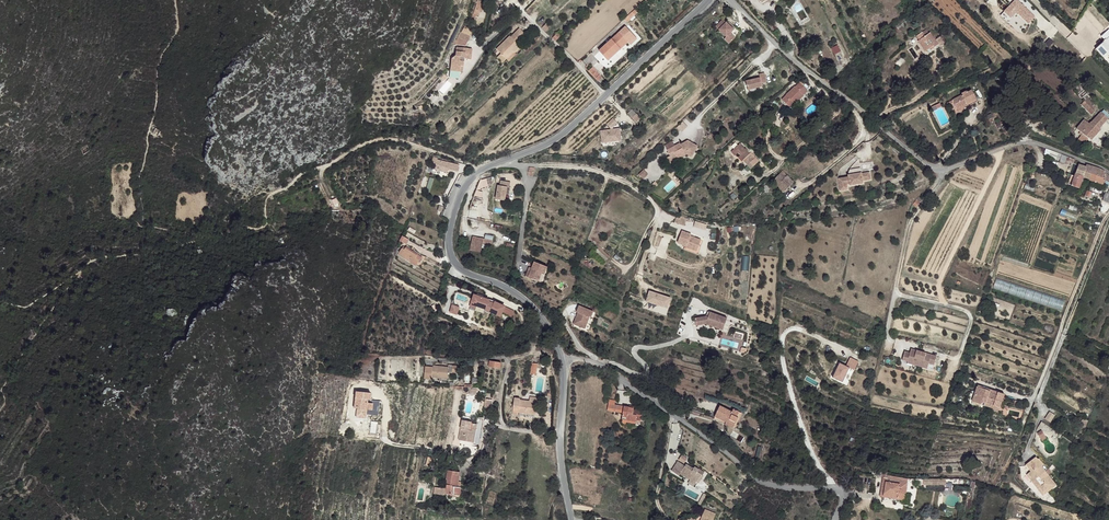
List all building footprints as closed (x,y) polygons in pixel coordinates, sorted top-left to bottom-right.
[(1010,18),(1016,13),(1027,24),(1035,17),(1018,0),(1014,0),(1003,11),(1010,18)] [(723,40),(728,44),(734,38),(729,34),(732,30),(721,20),(716,25),(719,29),(727,36),(724,39),(723,40)] [(464,26),(461,32),(470,36),(473,30),(464,26)] [(625,26),(618,32),(627,42),(627,41),(634,35),(625,26)] [(732,30),(729,34),(734,38),(739,33),(735,28),(732,30)] [(1108,28),(1101,35),(1105,40),(1095,49),(1102,57),(1108,50),(1108,29),(1108,28)] [(716,31),(724,39),(727,36),(719,29),(716,31)] [(920,41),(919,42),(921,45),(933,35),(932,34),(930,35),(927,31),(918,37),(920,41)] [(618,32),(599,50),(608,60),(627,42),(618,32)] [(634,35),(627,41),(630,44),(636,38),(634,35)] [(933,35),(921,45),(927,53),(932,49),(935,48),(936,50),(940,47),(933,35)] [(452,40),(449,51),(459,52),(463,42),(452,40)] [(831,48),(834,55),(841,51),(838,45),(831,48)] [(512,53),(505,59),(506,60),(508,62),(516,56),(514,54),(512,53)] [(466,54),(448,74),(447,78),(457,79),(457,73),(459,73),(460,65),(465,65),(465,60),(466,60),(466,54)] [(448,68),(448,74),(466,54),(451,54),(450,60),(450,63),(449,65),(448,68)] [(501,54),(497,58),(502,63),(506,60),(505,59),(501,54)] [(593,67),(588,71),(598,81),(601,78),(599,76),(600,75),(593,67)] [(746,82),(748,90),(763,86),(762,84),(767,83),(764,73),(759,74),(760,78),(746,82)] [(785,96),(780,100),(788,108),(793,104),(802,96),(801,95),(806,91),(798,83),(794,87),(793,87),(784,95),(785,96)] [(964,98),(955,102),(958,110),(968,106),(969,109),(979,104),(973,93),(969,95),(968,94),(963,96),(964,98)] [(1086,104),(1083,107),(1090,115),(1093,112),(1086,104)] [(633,112),(629,115),(636,123),(640,119),(633,112)] [(1082,122),(1075,129),(1079,132),(1077,134),(1080,136),(1082,134),(1090,140),(1100,129),(1099,128),(1104,121),(1097,115),(1089,124),(1084,120),(1082,122)] [(1082,134),(1078,139),(1087,143),(1090,140),(1082,134)] [(677,148),(668,153),(671,158),(672,159),(676,157),(679,161),(687,157),(687,156),(693,159),(700,148),(690,143),(682,147),(678,150),(677,148)] [(666,148),(668,153),(676,148),(673,144),(666,148)] [(737,144),(731,149),(734,154),(737,152),(739,154),(738,155),(742,159),(748,154),(746,152),(747,151),(744,148),(743,148),(740,145),(739,145),(737,144)] [(79,151),(82,156),(89,152),(86,147),(79,151)] [(1049,158),(1071,166),(1074,159),(1051,151),(1049,158)] [(748,154),(742,159),(747,164),(750,161),(753,158),(749,153),(748,154)] [(671,158),(668,160),(671,166),(679,161),(676,157),(672,159),(671,158)] [(1078,165),(1076,174),(1083,177),(1089,180),(1091,176),(1094,168),(1086,165),(1085,168),(1078,165)] [(1094,168),(1091,176),(1100,180),(1103,172),(1094,168)] [(782,170),(777,174),(789,186),(793,182),(782,170)] [(849,175),(838,178),(841,188),(848,186),(847,183),(850,183),(850,184),(858,183),(856,177),(863,176),(864,179),(872,177),(870,170),(862,172),(862,170),(848,173),(849,175)] [(777,174),(772,179),(783,190),(789,186),(777,174)] [(1074,177),(1072,186),(1080,189),(1083,177),(1076,174),(1074,177)] [(487,179),(479,180),(480,187),(487,187),(487,179)] [(506,187),(509,188),(510,183),(500,182),(499,186),(498,186),(496,200),(505,201),(506,187)] [(764,188),(761,185),(757,189),(762,195),(766,191),(764,188)] [(675,217),(673,222),(683,225),(685,221),(687,222),(688,219),(680,217),(679,218),(675,217)] [(709,226),(693,221),(692,226),(707,231),(709,226)] [(474,231),(469,243),(480,247),(483,240),(485,235),(474,231)] [(689,235),(680,231),(676,243),(685,246),(684,248),(695,252),(699,241),(688,237),(689,235)] [(493,239),(485,235),(483,240),(491,244),(493,239)] [(401,236),(399,241),(407,244),(409,239),(401,236)] [(695,252),(684,248),(683,250),(696,255),(701,241),(699,241),(695,252)] [(408,246),(400,243),(398,249),(406,251),(408,246)] [(610,254),(600,245),(596,250),(606,259),(610,254)] [(420,260),(404,252),(402,255),(400,253),(396,259),(415,269),(420,260)] [(531,269),(527,278),(536,281),(540,273),(543,275),(546,267),(533,262),(531,269)] [(995,280),(993,291),(1063,308),(1065,297),(995,280)] [(668,309),(672,298),(649,290),(645,301),(668,309)] [(473,300),(472,302),(477,304),(476,306),(486,310),(485,311),(490,313),(500,317),(501,314),(504,307),(494,303),(493,305),(488,303),(489,301),(474,296),(473,300)] [(591,311),(576,305),(573,311),(575,312),(571,323),(582,328),(586,317),(588,317),(591,311)] [(514,312),(504,307),(501,314),(511,318),(514,312)] [(702,317),(692,319),(693,326),(702,325),(720,332),(724,320),(707,313),(705,319),(702,317)] [(909,354),(903,352),(901,361),(905,362),(905,364),(917,366),(930,370),(931,364),(937,366),(939,357),(921,352),(910,350),(909,354)] [(849,368),(855,371),(859,361),(850,357),(846,366),(839,363),(833,378),(843,382),(849,368)] [(489,362),(489,367),(499,369),(500,363),(492,361),(489,361),(489,362)] [(538,363),(532,361),(530,373),(536,374),(538,363)] [(432,365),(425,364),(424,377),(431,378),(431,375),(432,365)] [(449,366),(432,364),(432,365),(431,375),(448,378),(449,366)] [(971,400),(979,403),(980,400),(986,402),(991,391),(975,386),(971,400)] [(991,391),(986,402),(998,405),(1002,392),(997,390),(996,392),(991,391)] [(371,393),(356,391),(356,397),(357,398),(356,400),(359,401),(358,410),(367,410),(368,399),(370,399),(371,393)] [(529,400),(520,399),(518,405),(517,411),(525,412),(534,413),(536,402),(529,400)] [(624,410),(623,416),(624,417),(624,418),(624,419),(625,420),(627,420),(628,419),(628,418),(636,419),(637,417),(643,418),(644,408),(634,406),(634,411),(629,411),(630,405),(625,404),(624,410)] [(718,405),(711,416),(723,422),(724,421),(732,425),(736,418),(734,416),(737,412),(731,409),(729,411),(718,405)] [(471,421),(461,420),(458,440),(470,441),(472,430),(470,430),(470,427),(475,428),(476,423),(471,422),(471,421)] [(1032,457),(1026,461),(1031,468),(1027,471),(1030,475),(1029,476),(1037,487),(1039,486),(1044,493),(1050,489),(1051,491),(1059,485),(1051,475),(1044,479),(1041,476),(1048,471),(1044,465),(1045,465),(1043,461),(1032,457)] [(679,459),(677,462),(699,479),(702,475),(703,475),(705,471),(700,467),(699,468),(696,466),(694,468),(687,462),(686,464),(679,459)] [(677,462),(672,468),(679,473),(681,472),(688,477),(690,476),(692,477),(697,481),(699,479),(677,462)] [(871,467),(869,475),(881,476),(882,471),(882,469),(871,467)] [(460,472),(448,470),(447,480),(448,480),(446,493),(451,494),(451,496),(456,497),(457,495),(460,496),(461,488),(458,488),(458,482),(460,472)] [(881,477),(878,495),(895,499),(897,493),(898,493),(901,479),(905,479),(887,475),(886,477),(881,477)] [(901,479),(898,493),(903,494),(907,479),(905,479),(901,479)] [(701,516),(703,517),(702,519),(713,519),(715,515),(715,514),(713,513),(704,509),(701,516)]
